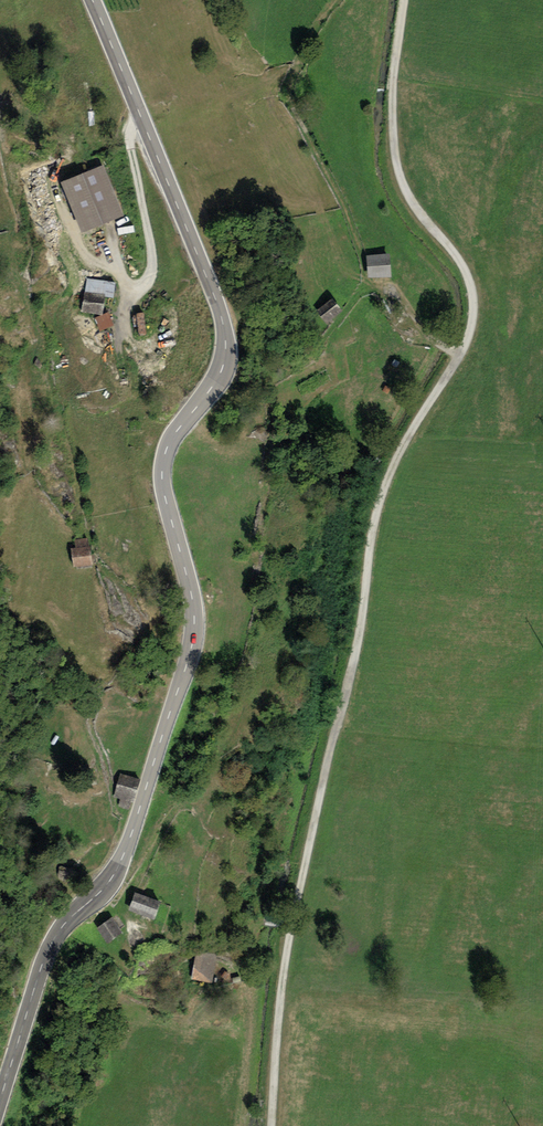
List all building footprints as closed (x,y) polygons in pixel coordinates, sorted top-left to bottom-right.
[(104,166),(60,184),(81,236),(125,217),(104,166)] [(389,256),(367,257),(368,279),(391,277),(389,256)] [(88,262),(89,277),(101,276),(100,261),(88,262)] [(107,296),(85,292),(81,312),(103,316),(107,296)] [(344,311),(332,298),(315,313),(327,326),(344,311)] [(138,314),(141,333),(149,332),(146,313),(138,314)] [(90,546),(71,549),(74,568),(93,565),(90,546)] [(139,778),(120,773),(114,796),(120,798),(118,807),(131,810),(139,778)] [(160,900),(134,891),(128,909),(154,918),(160,900)] [(112,916),(98,925),(108,941),(123,932),(112,916)] [(216,954),(194,952),(191,980),(213,982),(216,954)]
